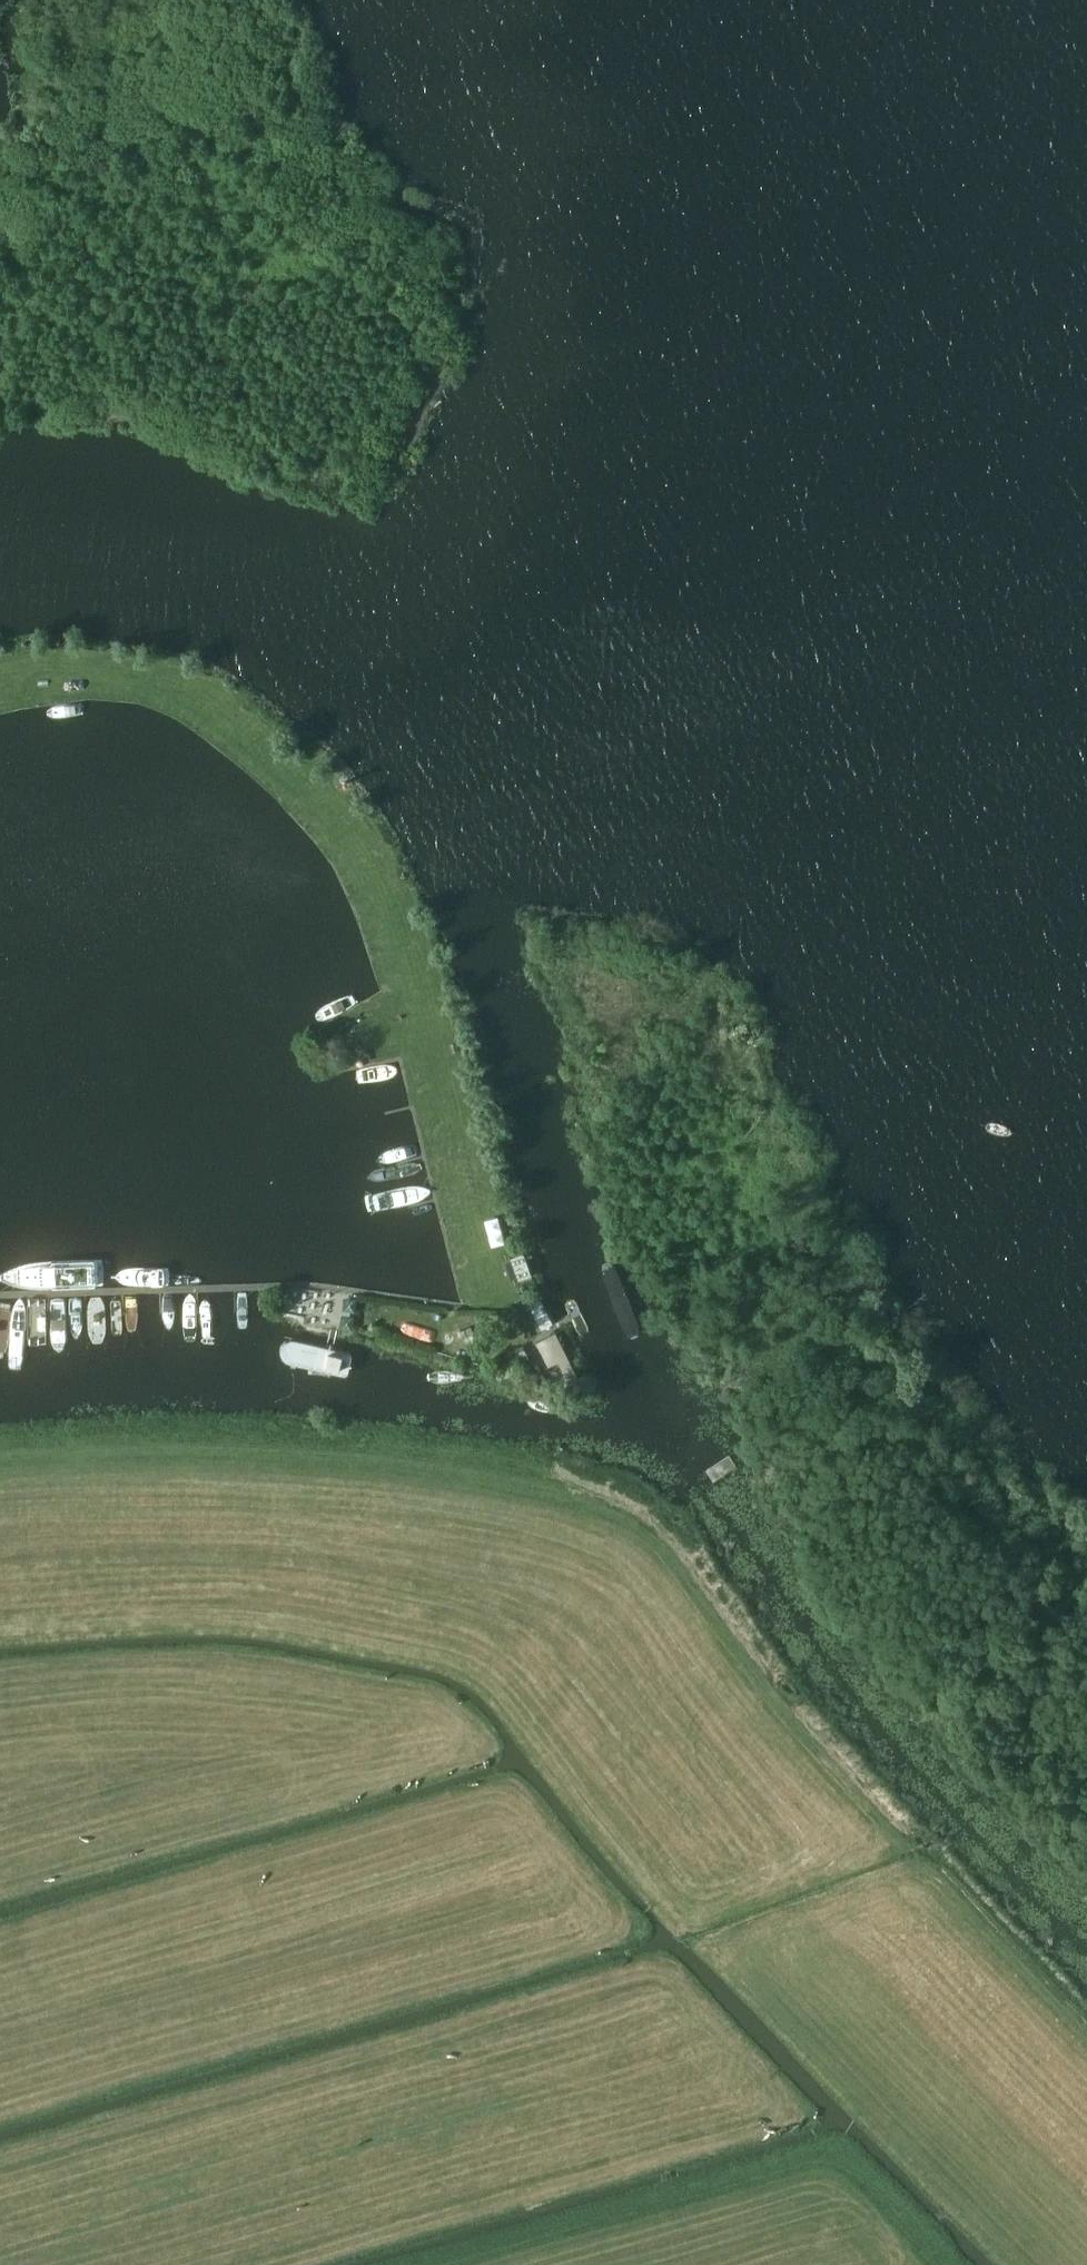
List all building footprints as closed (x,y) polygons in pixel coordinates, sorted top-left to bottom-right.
[(523,1253),(510,1257),(518,1280),(531,1275),(523,1253)] [(540,1299),(529,1305),(542,1329),(553,1323),(540,1299)] [(557,1332),(537,1342),(549,1366),(559,1361),(571,1385),(581,1381),(557,1332)] [(292,1339),(288,1359),(347,1372),(351,1351),(292,1339)]
